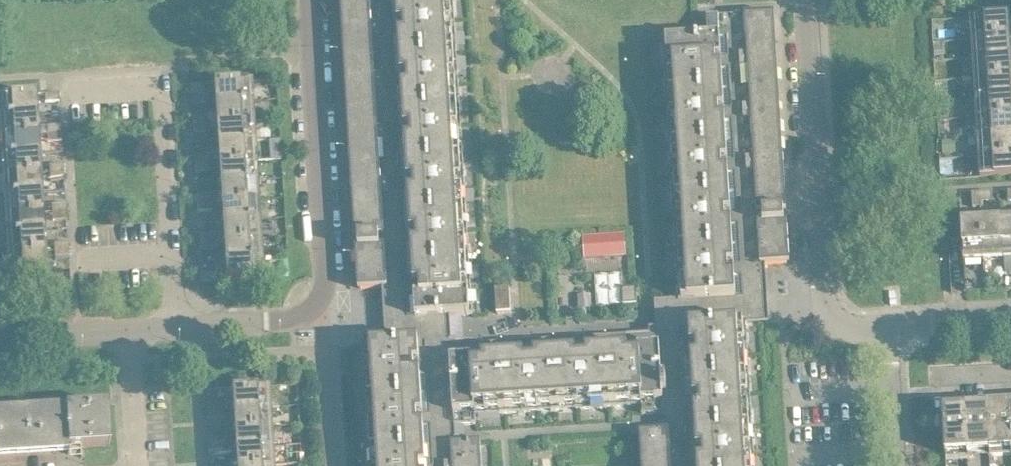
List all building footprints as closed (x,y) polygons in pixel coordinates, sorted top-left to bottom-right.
[(364,287),(387,285),(389,316),(388,316),(388,317),(390,341),(364,343),(372,465),(482,465),(481,440),(459,441),(458,423),(479,422),(479,413),(644,403),(645,412),(666,411),(667,429),(646,430),(648,465),(758,465),(749,321),(772,320),(771,319),(768,319),(768,312),(767,300),(767,294),(770,294),(770,293),(769,293),(767,262),(790,261),(775,12),(710,16),(711,35),(666,38),(682,298),(658,299),(660,326),(633,327),(633,333),(481,342),(481,336),(455,338),(454,314),(476,312),(457,0),(347,0),(364,287)] [(975,37),(1010,35),(1010,14),(973,17),(973,18),(974,18),(975,37)] [(976,57),(1010,55),(1010,35),(975,37),(976,57)] [(946,40),(937,40),(937,54),(947,53),(946,40)] [(977,76),(1010,74),(1010,55),(976,57),(977,76)] [(979,96),(1010,94),(1010,74),(977,76),(979,96)] [(219,101),(219,102),(258,99),(256,99),(255,80),(257,80),(257,79),(217,81),(217,82),(219,82),(221,101),(219,101)] [(194,82),(195,91),(209,90),(208,82),(194,82)] [(64,99),(63,90),(49,91),(50,100),(64,99)] [(3,114),(3,115),(41,113),(41,112),(40,112),(38,93),(40,93),(40,92),(2,94),(2,96),(4,95),(5,114),(3,114)] [(980,116),(1010,114),(1010,94),(979,96),(980,116)] [(220,121),(259,119),(259,118),(257,118),(256,100),(258,100),(258,99),(219,102),(221,102),(222,121),(220,121)] [(4,134),(4,135),(43,132),(41,132),(40,113),(42,113),(41,113),(3,115),(3,116),(5,115),(6,134),(4,134)] [(196,115),(197,123),(211,122),(210,114),(196,115)] [(981,135),(1010,133),(1010,114),(980,116),(981,135)] [(221,140),(221,141),(260,138),(258,138),(257,120),(259,120),(259,119),(220,121),(220,122),(222,122),(223,140),(221,140)] [(211,122),(197,123),(197,131),(211,130),(211,122)] [(51,123),(52,132),(66,131),(65,123),(51,123)] [(66,131),(52,132),(52,140),(66,139),(66,131)] [(5,153),(5,154),(44,152),(44,151),(42,151),(41,133),(43,133),(43,132),(4,135),(6,135),(7,153),(5,153)] [(982,155),(1010,153),(1010,133),(981,135),(982,155)] [(222,160),(261,158),(261,157),(259,158),(258,139),(260,139),(260,138),(221,141),(221,142),(223,141),(224,160),(222,160)] [(273,139),(273,147),(286,146),(285,138),(273,139)] [(958,139),(945,140),(946,151),(959,151),(958,139)] [(7,173),(7,174),(45,171),(43,171),(42,153),(44,152),(5,154),(5,155),(7,155),(8,173),(7,173)] [(198,154),(199,162),(213,161),(213,153),(198,154)] [(982,155),(984,174),(983,174),(983,176),(1010,174),(1010,153),(982,155)] [(223,179),(223,180),(263,178),(263,177),(261,177),(260,159),(261,159),(261,158),(222,160),(222,161),(224,161),(225,179),(223,179)] [(213,161),(199,162),(199,170),(214,169),(213,161)] [(54,163),(54,171),(68,170),(68,162),(54,163)] [(68,170),(54,171),(55,179),(69,178),(68,170)] [(8,193),(46,191),(46,190),(44,190),(43,172),(45,172),(45,171),(7,174),(8,174),(10,192),(8,193)] [(225,199),(225,200),(264,197),(262,197),(261,178),(263,178),(223,180),(223,181),(225,181),(226,199),(225,199)] [(995,190),(983,191),(983,200),(984,200),(995,200),(995,190)] [(9,212),(9,213),(47,210),(46,210),(44,192),(46,192),(46,191),(8,193),(8,194),(10,194),(11,212),(9,212)] [(983,200),(983,191),(975,191),(976,206),(984,205),(984,200),(983,200)] [(201,193),(201,201),(216,200),(215,192),(201,193)] [(226,219),(265,217),(265,216),(263,216),(262,198),(264,198),(264,197),(225,200),(227,200),(228,218),(226,219)] [(216,200),(201,201),(202,209),(216,208),(216,200)] [(56,202),(57,210),(71,209),(70,201),(56,202)] [(71,209),(57,210),(57,218),(71,217),(71,209)] [(10,232),(49,230),(49,229),(47,229),(46,211),(48,211),(47,210),(9,213),(11,213),(12,232),(10,232)] [(227,238),(227,239),(266,236),(264,236),(263,217),(265,217),(226,219),(226,220),(228,220),(229,238),(227,238)] [(1004,219),(985,220),(987,258),(1007,257),(1004,219)] [(987,258),(985,220),(966,221),(966,220),(964,221),(965,240),(966,260),(968,260),(968,259),(987,258)] [(964,221),(953,221),(954,241),(965,240),(964,221)] [(11,251),(11,252),(50,250),(50,249),(48,249),(47,231),(49,231),(49,230),(10,232),(10,233),(12,233),(13,251),(11,251)] [(203,232),(204,240),(218,239),(217,231),(203,232)] [(628,232),(586,235),(587,257),(629,255),(628,232)] [(228,258),(267,256),(267,255),(265,255),(264,237),(266,237),(266,236),(227,239),(229,239),(230,258),(228,258)] [(218,239),(204,240),(204,248),(218,247),(218,239)] [(58,241),(59,249),(73,248),(73,240),(58,241)] [(73,248),(59,249),(59,257),(74,256),(73,248)] [(13,271),(51,269),(51,268),(49,269),(48,250),(50,250),(11,252),(11,253),(13,252),(14,271),(13,271)] [(267,256),(228,258),(228,259),(230,259),(231,278),(229,278),(229,279),(268,277),(268,275),(266,275),(265,257),(267,257),(267,256)] [(292,256),(280,257),(281,267),(293,266),(292,256)] [(281,267),(277,267),(277,276),(293,275),(293,266),(281,267)] [(51,269),(13,271),(13,272),(14,272),(16,291),(14,291),(14,292),(52,290),(52,289),(50,289),(49,270),(51,270),(51,269)] [(220,280),(220,271),(206,272),(206,280),(220,280)] [(61,289),(76,288),(75,280),(61,281),(61,289)] [(498,286),(500,311),(514,310),(512,285),(498,286)] [(626,303),(640,302),(639,287),(625,287),(626,303)] [(236,407),(275,405),(275,404),(273,404),(272,386),(274,385),(273,384),(235,387),(235,388),(237,388),(238,406),(236,407)] [(212,400),(213,409),(227,408),(227,400),(212,400)] [(4,451),(73,447),(73,446),(110,444),(107,402),(69,405),(69,411),(0,415),(0,451),(4,451)] [(990,404),(992,448),(1010,447),(1010,403),(990,404)] [(990,404),(968,405),(970,449),(992,448),(990,404)] [(237,426),(237,427),(276,424),(274,424),(273,406),(275,406),(275,405),(236,407),(236,408),(238,408),(239,426),(237,426)] [(970,449),(968,405),(946,407),(946,406),(945,406),(948,452),(949,452),(949,451),(970,449)] [(227,408),(213,409),(213,417),(228,416),(227,408)] [(239,446),(277,444),(277,443),(275,444),(274,425),(276,425),(276,424),(237,427),(239,427),(240,446),(239,446)] [(215,439),(215,448),(229,447),(229,439),(215,439)] [(240,465),(278,464),(278,463),(276,463),(275,445),(277,445),(277,444),(239,446),(239,447),(241,447),(242,465),(240,465)] [(229,447),(215,448),(216,456),(230,455),(229,447)]
